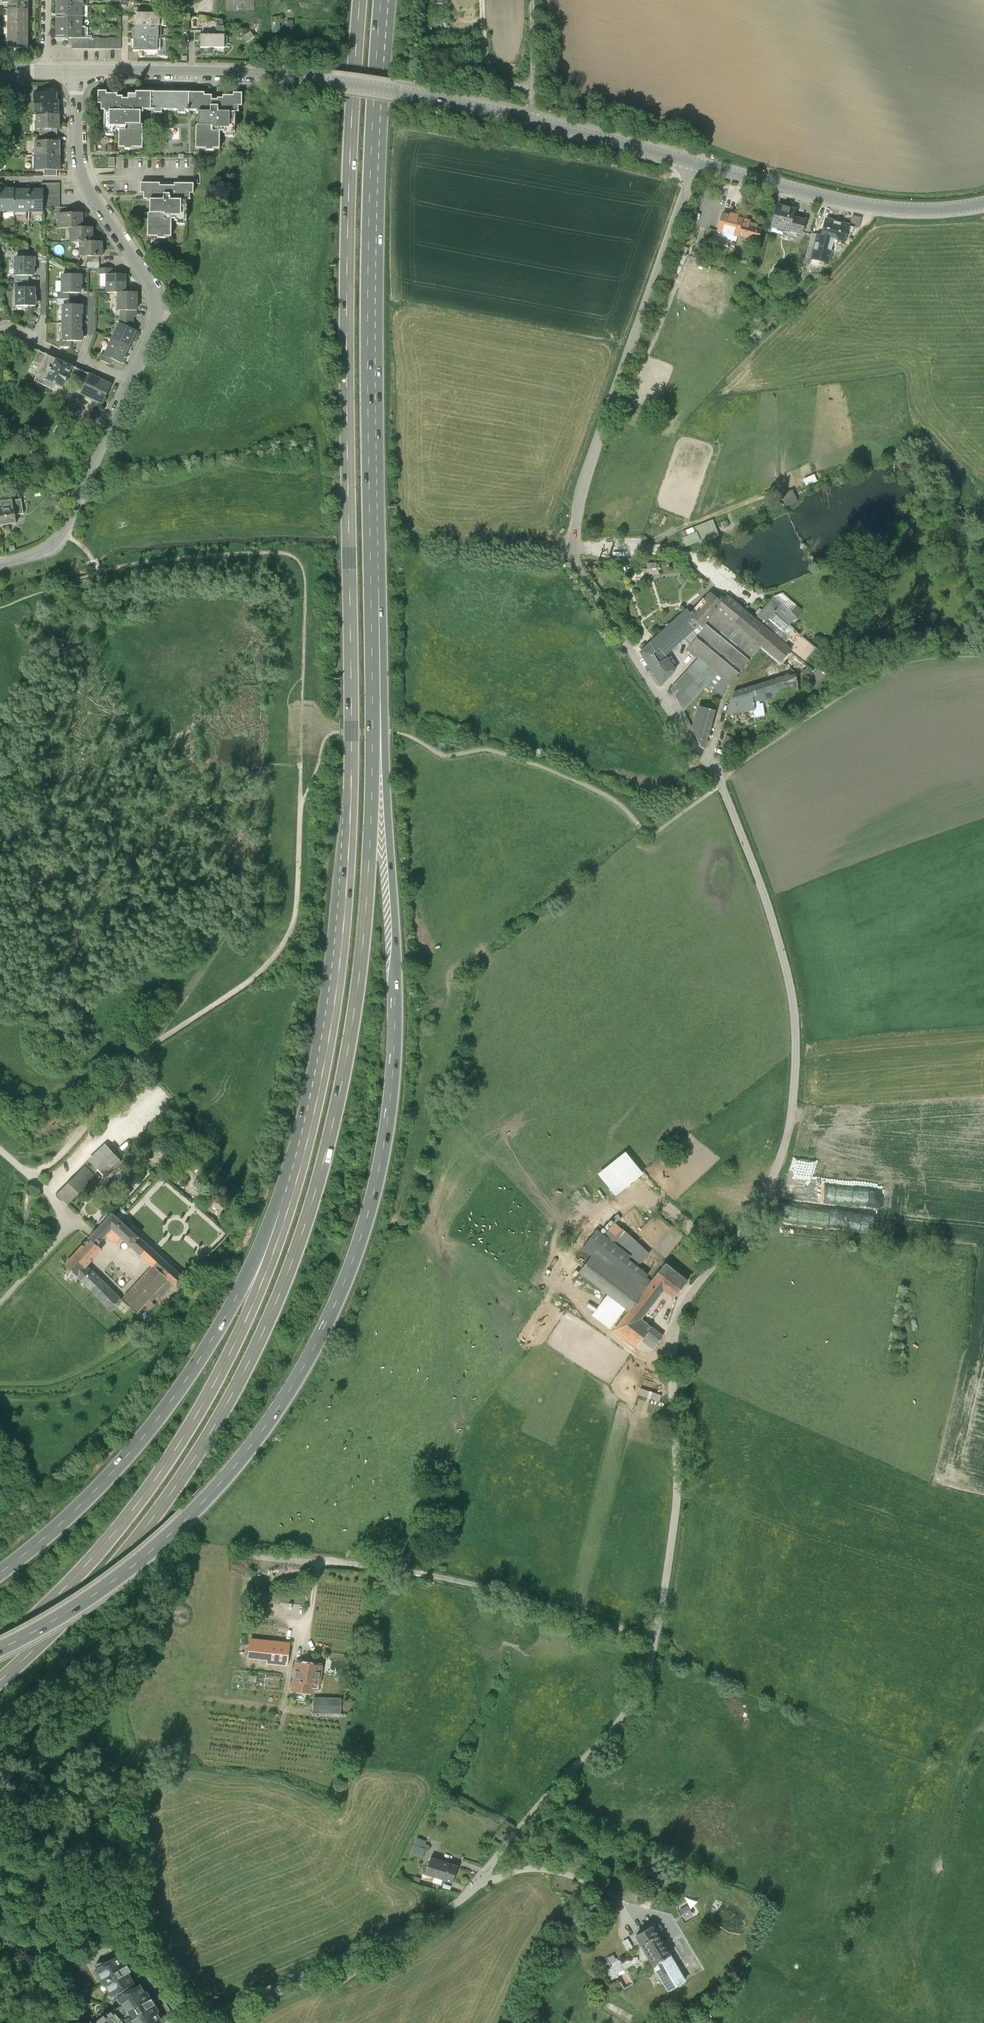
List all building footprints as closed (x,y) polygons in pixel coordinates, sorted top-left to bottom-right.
[(8,9),(28,9),(28,0),(3,0),(3,5),(8,4),(8,9)] [(226,12),(249,12),(248,0),(225,0),(226,12)] [(81,17),(82,6),(58,6),(58,16),(81,17)] [(8,9),(8,22),(27,22),(28,9),(8,9)] [(160,14),(136,14),(136,26),(159,26),(160,26),(160,14)] [(58,16),(57,27),(81,27),(81,17),(58,16)] [(216,28),(217,36),(225,36),(224,28),(222,20),(216,19),(216,28)] [(8,22),(8,35),(28,35),(27,22),(8,22)] [(136,26),(135,26),(135,38),(158,39),(159,39),(159,26),(136,26)] [(81,38),(81,27),(57,27),(57,32),(56,33),(56,37),(57,39),(58,38),(61,38),(63,40),(68,40),(68,38),(73,38),(81,38)] [(8,35),(8,49),(28,49),(28,35),(8,35)] [(217,36),(201,36),(201,48),(224,49),(225,36),(217,36)] [(81,38),(73,38),(72,49),(121,49),(121,39),(81,38)] [(135,38),(134,38),(134,51),(157,51),(158,39),(135,38)] [(21,100),(0,90),(0,101),(17,109),(21,100)] [(107,91),(99,91),(98,103),(101,103),(101,109),(105,109),(105,111),(142,111),(143,111),(143,109),(152,109),(152,92),(137,92),(137,94),(129,94),(129,99),(123,99),(123,96),(117,96),(117,94),(107,93),(107,91)] [(186,110),(189,110),(189,92),(152,92),(152,109),(155,109),(155,112),(162,112),(162,109),(168,109),(179,109),(179,113),(186,113),(186,110)] [(204,92),(189,92),(189,110),(197,110),(197,112),(200,112),(200,126),(197,126),(197,148),(207,148),(207,150),(215,150),(215,148),(221,148),(221,131),(224,131),(224,133),(227,133),(227,137),(234,137),(234,134),(236,134),(236,112),(239,112),(239,106),(242,106),(242,94),(234,94),(234,97),(223,97),(223,99),(218,99),(218,101),(211,101),(211,96),(204,96),(204,92)] [(57,93),(34,94),(34,115),(36,115),(58,115),(58,100),(57,101),(57,93)] [(142,125),(142,111),(105,111),(105,132),(107,132),(107,135),(114,135),(114,132),(116,132),(116,130),(120,130),(120,147),(125,147),(125,149),(133,149),(133,147),(143,147),(143,125),(142,125)] [(60,115),(58,115),(36,115),(36,129),(39,129),(57,129),(60,129),(60,115)] [(60,141),(35,141),(35,156),(60,156),(60,141)] [(60,171),(60,156),(35,156),(35,171),(44,171),(57,171),(60,171)] [(44,184),(44,190),(44,208),(54,208),(59,208),(59,184),(44,184)] [(194,194),(194,184),(140,184),(140,194),(144,194),(143,199),(148,199),(148,201),(150,201),(150,214),(148,214),(148,236),(159,236),(159,238),(166,238),(166,237),(172,237),(172,215),(182,215),(182,200),(191,200),(191,194),(194,194)] [(14,189),(0,189),(0,211),(14,211),(14,190),(14,189)] [(14,212),(29,212),(29,190),(14,190),(14,211),(14,212)] [(44,190),(29,190),(29,212),(44,212),(44,208),(44,190)] [(775,209),(770,228),(790,233),(794,215),(795,214),(775,209)] [(83,214),(69,214),(59,214),(59,228),(71,227),(83,227),(83,214)] [(743,221),(720,214),(715,232),(738,238),(743,221)] [(794,215),(790,233),(801,236),(805,218),(794,215)] [(862,218),(852,215),(849,224),(860,227),(862,218)] [(849,225),(825,218),(821,235),(817,234),(810,259),(828,264),(834,244),(843,246),(849,225)] [(743,223),(739,237),(758,242),(762,228),(743,223)] [(93,227),(83,227),(71,227),(71,242),(80,242),(93,242),(93,227)] [(93,242),(80,242),(80,256),(87,256),(99,256),(103,256),(103,242),(93,242)] [(730,249),(714,244),(711,256),(726,260),(730,249)] [(99,256),(87,256),(87,269),(99,269),(99,256)] [(16,258),(16,276),(29,276),(34,276),(34,267),(35,267),(35,258),(16,258)] [(82,275),(63,275),(63,293),(70,293),(82,293),(82,275)] [(111,275),(107,275),(107,293),(119,293),(125,293),(125,275),(111,275)] [(29,276),(16,276),(15,276),(15,288),(17,288),(29,288),(29,276)] [(29,288),(17,288),(17,306),(36,306),(36,297),(35,297),(35,288),(29,288)] [(125,293),(119,293),(119,311),(121,311),(136,311),(137,311),(137,293),(125,293)] [(82,305),(63,305),(63,323),(82,323),(82,305)] [(37,317),(32,315),(26,328),(31,330),(37,317)] [(133,317),(121,317),(120,317),(121,324),(133,329),(133,317)] [(82,341),(82,323),(63,323),(63,341),(72,341),(82,341)] [(121,324),(120,323),(112,340),(129,347),(136,331),(133,329),(121,324)] [(121,363),(129,347),(112,340),(105,356),(113,360),(121,363)] [(42,365),(46,355),(39,352),(34,362),(42,365)] [(55,359),(46,355),(42,365),(34,382),(51,389),(54,384),(46,380),(55,359)] [(110,365),(113,360),(105,356),(102,355),(100,360),(110,365)] [(72,367),(55,359),(46,380),(54,384),(63,388),(72,367)] [(107,383),(89,375),(81,393),(103,403),(112,385),(107,383)] [(85,436),(72,429),(67,439),(81,445),(85,436)] [(68,459),(60,458),(59,466),(67,467),(68,459)] [(805,485),(817,480),(814,473),(802,478),(805,485)] [(62,494),(61,486),(48,488),(50,496),(62,494)] [(781,493),(786,505),(797,501),(792,489),(781,493)] [(16,523),(15,515),(24,514),(21,499),(12,501),(12,495),(0,497),(0,526),(16,523)] [(686,546),(717,535),(712,520),(681,531),(686,546)] [(644,576),(659,575),(657,568),(656,563),(646,563),(646,570),(644,576)] [(710,594),(692,615),(700,624),(701,626),(717,609),(723,601),(723,600),(723,598),(721,597),(719,597),(718,599),(717,600),(710,594)] [(781,594),(773,597),(796,617),(801,611),(781,594)] [(723,601),(717,609),(734,623),(744,611),(727,597),(723,601)] [(757,616),(754,620),(790,650),(789,651),(804,663),(807,659),(816,648),(794,630),(788,625),(796,617),(773,597),(761,611),(759,609),(755,614),(757,616)] [(717,609),(701,626),(701,627),(704,629),(697,637),(688,647),(686,649),(698,659),(671,689),(683,711),(708,684),(722,695),(728,684),(729,685),(761,647),(762,646),(734,623),(717,609)] [(640,653),(660,686),(662,685),(675,671),(665,655),(682,640),(692,631),(700,624),(692,615),(687,610),(650,644),(646,639),(638,647),(641,652),(640,653)] [(754,620),(744,611),(734,623),(762,646),(761,647),(780,663),(789,651),(790,650),(754,620)] [(701,627),(701,626),(700,624),(692,631),(697,637),(704,629),(701,627)] [(692,631),(682,640),(688,647),(697,637),(692,631)] [(812,670),(804,663),(795,673),(796,675),(804,680),(812,670)] [(795,673),(733,693),(726,715),(753,710),(754,710),(754,706),(759,705),(760,705),(762,705),(774,703),(774,698),(799,693),(804,681),(804,680),(796,675),(795,673)] [(754,706),(754,710),(753,710),(754,718),(764,716),(762,705),(760,705),(759,705),(754,706)] [(692,730),(701,748),(704,749),(714,711),(699,706),(692,730)] [(736,741),(726,736),(721,746),(731,751),(736,741)] [(104,1148),(88,1163),(99,1175),(115,1160),(104,1148)] [(613,1196),(641,1175),(624,1152),(584,1182),(597,1199),(609,1191),(613,1196)] [(79,1167),(53,1194),(65,1205),(75,1193),(79,1197),(94,1181),(79,1167)] [(179,1280),(108,1216),(92,1234),(86,1241),(93,1248),(99,1241),(102,1238),(114,1249),(120,1243),(148,1268),(117,1302),(130,1316),(151,1294),(157,1300),(168,1288),(171,1290),(179,1280)] [(624,1234),(613,1225),(606,1234),(616,1243),(617,1241),(621,1236),(624,1234)] [(617,1241),(628,1251),(633,1246),(621,1236),(617,1241)] [(93,1248),(86,1241),(60,1267),(107,1313),(117,1302),(81,1268),(97,1252),(93,1248)] [(645,1292),(595,1251),(577,1274),(627,1313),(645,1292)] [(686,1283),(666,1267),(651,1284),(661,1293),(671,1301),(686,1283)] [(613,1331),(635,1348),(643,1339),(654,1348),(660,1341),(637,1322),(661,1293),(651,1284),(645,1292),(627,1313),(613,1331)] [(637,1393),(659,1402),(666,1385),(644,1376),(637,1393)] [(289,1644),(250,1640),(248,1657),(267,1659),(267,1663),(287,1665),(289,1644)] [(351,1656),(329,1654),(329,1660),(328,1663),(324,1662),(323,1671),(330,1671),(330,1667),(349,1670),(351,1656)] [(296,1663),(292,1691),(310,1693),(311,1688),(318,1689),(321,1666),(296,1663)] [(341,1699),(313,1698),(312,1712),(340,1713),(341,1699)] [(426,1840),(416,1837),(414,1845),(423,1848),(426,1840)] [(423,1848),(414,1845),(411,1855),(422,1859),(425,1849),(423,1848)] [(430,1857),(424,1873),(426,1874),(436,1877),(434,1883),(440,1885),(442,1879),(453,1882),(458,1867),(442,1862),(432,1858),(430,1857)] [(622,1890),(619,1895),(623,1898),(626,1894),(627,1889),(629,1884),(625,1881),(621,1886),(623,1887),(622,1890)] [(692,1915),(687,1905),(680,1909),(685,1918),(692,1915)] [(652,1926),(636,1935),(636,1937),(654,1968),(669,1956),(652,1926)] [(628,1939),(622,1943),(627,1951),(633,1948),(628,1939)] [(112,1994),(119,1997),(137,1986),(135,1984),(133,1982),(128,1972),(129,1971),(131,1970),(128,1964),(124,1966),(118,1955),(109,1960),(97,1962),(97,1967),(112,1994)] [(685,1981),(669,1956),(654,1968),(668,1991),(685,1981)] [(160,2020),(156,2013),(158,2012),(154,2004),(155,2004),(152,1998),(150,1998),(146,1991),(144,1992),(139,1984),(137,1986),(119,1997),(123,2004),(113,2010),(125,2022),(155,2022),(160,2020)] [(113,2010),(113,2009),(107,2014),(106,2013),(94,2022),(125,2022),(113,2010)]
